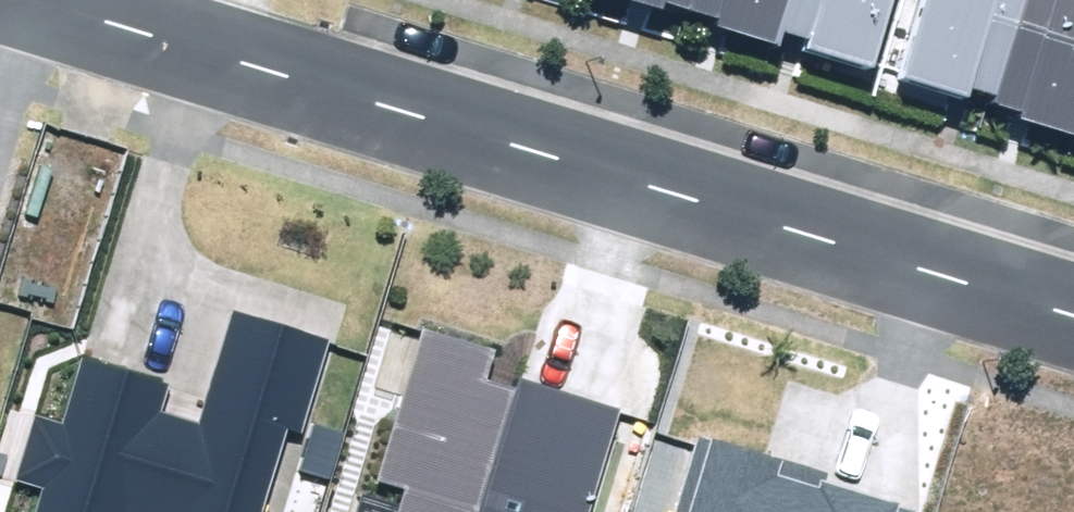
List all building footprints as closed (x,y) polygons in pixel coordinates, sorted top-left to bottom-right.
[(664,10),(666,3),(720,19),(718,27),(779,45),(784,29),(812,37),(808,49),(875,68),(895,0),(628,0),(664,10)] [(1002,97),(1031,0),(924,0),(900,78),(969,99),(972,88),(1002,97)] [(1000,103),(1022,110),(1020,118),(1073,134),(1073,0),(1031,0),(1002,97),(1000,103)] [(288,429),(303,434),(331,341),(231,312),(198,421),(165,410),(173,383),(82,356),(61,422),(35,415),(16,477),(42,485),(34,511),(263,511),(288,429)] [(621,408),(518,377),(516,386),(484,376),(492,349),(422,328),(376,479),(405,488),(398,511),(590,511),(621,408)] [(823,483),(826,474),(703,435),(678,511),(916,511),(823,483)]
